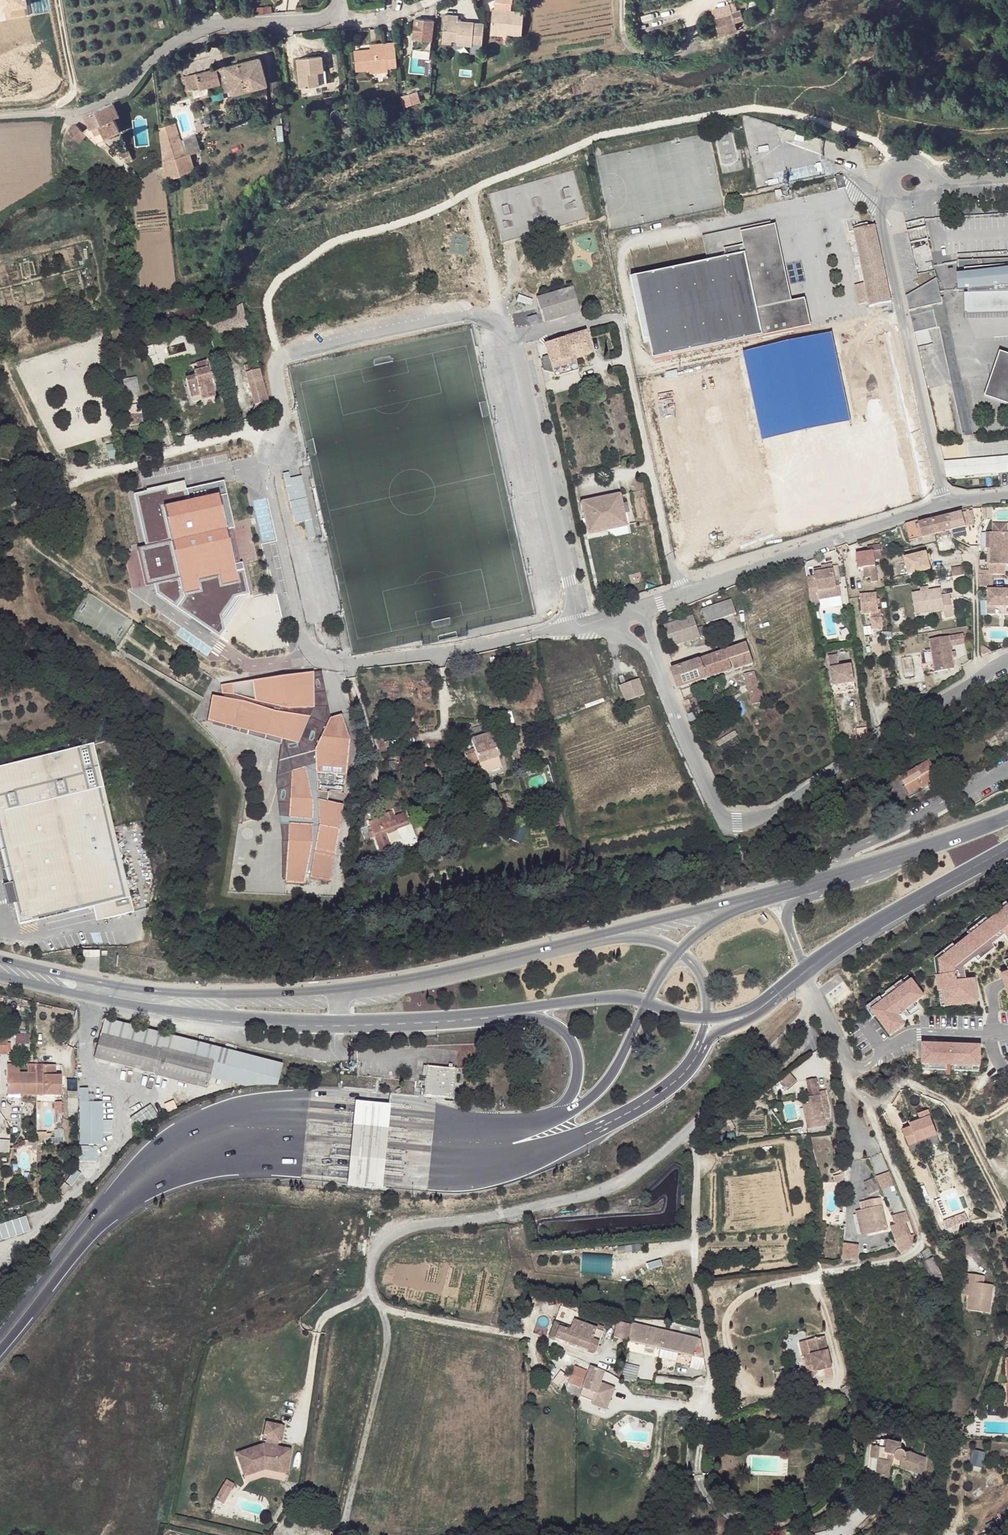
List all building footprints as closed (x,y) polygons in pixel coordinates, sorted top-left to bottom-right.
[(2,8),(3,12),(27,8),(26,0),(0,0),(0,8),(2,8)] [(512,0),(495,0),(494,9),(493,9),(490,32),(508,34),(522,35),(524,11),(511,10),(512,3),(512,0)] [(437,20),(438,7),(431,7),(430,19),(434,20),(437,20)] [(744,19),(741,10),(731,12),(734,22),(744,19)] [(734,22),(731,12),(727,14),(725,14),(730,32),(732,32),(737,31),(734,22)] [(484,23),(474,22),(458,20),(459,15),(448,14),(447,19),(444,19),(442,39),(452,40),(457,40),(457,44),(472,46),(471,53),(481,54),(484,23)] [(730,32),(725,14),(714,18),(719,36),(730,32)] [(430,19),(415,18),(412,49),(430,51),(434,20),(430,19)] [(386,48),(370,49),(354,50),(356,71),(369,69),(388,67),(397,66),(395,42),(385,43),(386,48)] [(323,71),(322,55),(297,58),(300,87),(319,85),(320,85),(318,72),(323,71)] [(267,84),(260,57),(225,66),(229,79),(233,93),(267,84)] [(411,73),(430,73),(430,58),(412,58),(411,73)] [(229,79),(225,66),(217,68),(221,83),(229,79)] [(221,83),(217,68),(212,69),(214,84),(221,83)] [(214,84),(212,69),(196,74),(200,87),(200,88),(207,86),(214,84)] [(196,74),(196,73),(184,76),(188,91),(192,90),(192,89),(200,87),(196,74)] [(209,93),(207,86),(200,88),(200,87),(192,89),(192,90),(194,97),(209,93)] [(418,102),(415,92),(402,96),(404,106),(418,102)] [(119,116),(113,103),(85,115),(90,127),(95,135),(102,131),(104,137),(109,135),(120,130),(114,118),(119,116)] [(248,116),(228,122),(230,128),(250,123),(248,116)] [(206,128),(211,127),(207,117),(194,121),(198,133),(206,128)] [(186,154),(176,122),(159,128),(163,162),(186,154)] [(84,131),(76,124),(69,132),(80,141),(86,134),(84,131)] [(102,131),(95,135),(90,127),(84,131),(86,134),(96,143),(110,137),(109,135),(104,137),(102,131)] [(131,154),(128,149),(118,153),(121,158),(124,157),(131,154)] [(196,171),(191,153),(163,162),(165,180),(196,171)] [(842,176),(835,178),(838,190),(845,188),(842,176)] [(770,222),(702,237),(708,263),(709,266),(631,282),(644,343),(649,341),(652,361),(672,357),(670,349),(760,330),(761,338),(793,331),(787,303),(770,222)] [(891,303),(875,226),(853,231),(868,303),(869,307),(891,303)] [(564,252),(561,238),(549,241),(552,255),(564,252)] [(958,261),(959,293),(968,292),(968,296),(964,296),(965,317),(1007,316),(1007,259),(958,261)] [(709,266),(708,263),(630,280),(631,282),(709,266)] [(941,298),(937,278),(906,296),(909,311),(942,303),(941,298)] [(868,303),(864,284),(854,286),(858,305),(868,303)] [(573,287),(536,298),(543,323),(580,312),(573,287)] [(943,297),(941,298),(942,303),(909,311),(911,316),(933,311),(937,328),(939,327),(962,436),(973,436),(943,297)] [(804,299),(787,303),(793,331),(810,328),(804,299)] [(933,311),(911,316),(914,333),(937,328),(933,311)] [(339,321),(328,324),(330,334),(342,330),(339,321)] [(672,357),(761,338),(760,330),(670,349),(672,357)] [(585,332),(545,344),(555,377),(562,375),(577,371),(579,370),(575,357),(591,352),(585,332)] [(1000,353),(984,398),(1007,406),(1007,355),(1000,353)] [(146,360),(151,371),(157,369),(159,368),(155,356),(146,360)] [(215,391),(206,361),(196,364),(197,370),(194,371),(196,377),(186,380),(191,398),(200,395),(215,391)] [(268,401),(260,369),(246,373),(255,405),(268,401)] [(129,390),(139,390),(139,380),(129,380),(129,390)] [(215,391),(200,395),(202,400),(216,396),(215,391)] [(272,414),(268,401),(255,405),(252,412),(254,418),(272,414)] [(138,414),(127,416),(129,426),(140,424),(138,414)] [(943,462),(946,477),(1007,472),(1007,457),(943,462)] [(290,472),(284,473),(294,523),(305,521),(308,538),(315,536),(303,475),(291,477),(290,472)] [(243,477),(157,501),(173,553),(163,554),(171,581),(182,578),(202,633),(216,619),(215,606),(235,590),(267,584),(243,477)] [(620,494),(581,502),(587,527),(625,519),(620,494)] [(972,511),(962,513),(949,516),(949,517),(952,530),(965,527),(974,524),(972,511)] [(949,517),(942,518),(932,521),(935,534),(952,530),(949,517)] [(625,519),(587,527),(588,534),(627,526),(625,519)] [(919,524),(918,520),(905,524),(906,529),(909,541),(922,538),(919,524)] [(935,534),(932,521),(928,522),(919,524),(922,538),(935,534)] [(993,524),(993,532),(1004,533),(1004,524),(993,524)] [(1004,533),(993,532),(990,532),(990,548),(990,571),(990,574),(992,574),(1003,574),(1005,575),(1005,565),(1007,565),(1007,533),(1004,533)] [(935,534),(922,538),(923,544),(936,541),(935,534)] [(858,569),(864,568),(875,566),(874,560),(882,559),(880,545),(867,547),(868,552),(856,554),(858,569)] [(966,552),(957,554),(959,562),(968,559),(966,552)] [(925,553),(904,558),(908,575),(929,570),(925,553)] [(835,583),(831,564),(820,566),(821,571),(813,573),(814,576),(807,578),(811,601),(841,595),(838,582),(835,583)] [(878,582),(875,566),(864,568),(865,578),(870,577),(871,583),(878,582)] [(962,575),(960,566),(951,568),(952,577),(962,575)] [(992,574),(990,574),(979,574),(978,574),(978,587),(993,587),(992,574)] [(942,595),(941,588),(929,590),(920,592),(912,593),(915,615),(945,610),(946,618),(953,616),(950,594),(942,595)] [(988,590),(987,607),(996,607),(1007,607),(1007,590),(1003,590),(996,590),(988,590)] [(878,610),(876,593),(860,595),(862,614),(871,613),(872,626),(872,629),(874,629),(883,628),(881,610),(878,610)] [(700,605),(705,619),(735,610),(730,595),(700,605)] [(995,615),(996,607),(987,607),(987,615),(995,615)] [(694,617),(664,627),(670,645),(700,636),(694,617)] [(872,629),(872,626),(863,627),(864,635),(875,634),(874,629),(872,629)] [(891,632),(881,633),(882,640),(891,639),(891,632)] [(963,634),(949,636),(930,640),(935,672),(954,669),(952,658),(950,646),(965,643),(963,634)] [(746,643),(670,669),(678,689),(732,670),(729,661),(731,660),(734,671),(753,664),(746,643)] [(837,654),(828,656),(833,686),(854,682),(851,665),(843,666),(843,664),(838,664),(837,654)] [(176,670),(180,679),(191,674),(187,665),(176,670)] [(759,690),(754,672),(745,675),(752,702),(764,699),(761,690),(759,690)] [(321,673),(315,674),(315,709),(300,745),(283,741),(276,784),(283,842),(282,880),(285,881),(293,771),(307,767),(316,752),(331,720),(321,673)] [(315,709),(315,674),(222,686),(223,695),(225,695),(225,699),(213,697),(208,722),(300,745),(315,709)] [(637,678),(619,685),(625,700),(643,693),(637,678)] [(835,692),(856,688),(855,682),(834,687),(835,692)] [(695,713),(694,712),(688,714),(691,722),(705,714),(703,708),(695,713)] [(351,741),(343,716),(331,720),(316,752),(307,767),(293,771),(286,884),(305,885),(307,876),(310,877),(310,878),(331,882),(344,806),(338,805),(340,796),(346,796),(351,741)] [(498,756),(491,732),(471,739),(474,749),(478,762),(498,756)] [(0,767),(0,846),(19,924),(101,904),(104,919),(133,912),(93,744),(0,767)] [(478,762),(474,749),(466,751),(467,755),(466,755),(469,765),(478,762)] [(498,756),(478,762),(480,767),(500,761),(498,756)] [(922,787),(923,788),(938,779),(929,762),(901,779),(909,794),(922,787)] [(380,826),(383,835),(398,829),(395,820),(380,826)] [(996,917),(1007,907),(1007,905),(1006,903),(993,913),(996,917)] [(946,1006),(977,1002),(974,979),(961,981),(957,981),(955,969),(1002,932),(1005,935),(1007,940),(1007,907),(996,917),(989,922),(970,937),(956,948),(940,961),(942,976),(937,976),(939,992),(944,991),(946,1006)] [(967,933),(970,937),(989,922),(986,918),(967,933)] [(955,969),(957,981),(961,981),(961,977),(965,976),(964,967),(975,958),(978,962),(995,949),(992,945),(1005,935),(1002,932),(955,969)] [(937,976),(942,976),(940,961),(956,948),(953,945),(934,959),(937,976)] [(1007,993),(1007,969),(1006,964),(998,967),(1007,993)] [(890,1036),(905,1025),(903,1022),(898,1016),(905,1010),(924,996),(911,980),(871,1011),(890,1036)] [(898,1016),(903,1022),(910,1016),(905,1010),(898,1016)] [(217,1047),(104,1018),(94,1058),(207,1088),(210,1076),(217,1047)] [(19,1034),(18,1042),(29,1043),(30,1034),(19,1034)] [(980,1064),(980,1045),(955,1045),(955,1046),(947,1046),(947,1045),(922,1044),(922,1063),(929,1063),(947,1064),(955,1064),(973,1064),(980,1064)] [(262,1059),(217,1047),(210,1076),(246,1085),(255,1084),(262,1059)] [(282,1064),(262,1059),(255,1084),(277,1084),(282,1064)] [(36,1095),(36,1065),(27,1065),(27,1072),(20,1072),(7,1072),(7,1094),(36,1095)] [(55,1076),(55,1065),(36,1065),(36,1095),(62,1095),(62,1076),(55,1076)] [(454,1099),(456,1069),(427,1066),(424,1096),(454,1099)] [(786,1089),(797,1081),(792,1074),(781,1083),(786,1089)] [(823,1118),(819,1095),(816,1078),(807,1080),(809,1097),(808,1097),(810,1103),(803,1104),(807,1129),(824,1126),(823,1118)] [(88,1088),(79,1088),(80,1146),(78,1146),(78,1162),(96,1161),(96,1146),(92,1146),(92,1145),(101,1144),(102,1132),(112,1132),(111,1120),(102,1120),(102,1101),(88,1101),(88,1088)] [(827,1094),(819,1095),(823,1118),(830,1117),(827,1094)] [(382,1187),(390,1102),(355,1099),(347,1184),(382,1187)] [(132,1117),(139,1127),(158,1114),(151,1104),(132,1117)] [(908,1132),(912,1147),(941,1139),(934,1115),(925,1117),(927,1124),(915,1128),(916,1130),(908,1132)] [(883,1189),(896,1184),(891,1171),(877,1176),(883,1189)] [(887,1230),(880,1197),(864,1201),(866,1209),(861,1210),(867,1235),(887,1230)] [(867,1235),(861,1210),(855,1212),(861,1236),(867,1235)] [(0,1223),(0,1239),(31,1232),(28,1217),(0,1223)] [(904,1224),(890,1227),(894,1236),(897,1244),(895,1245),(900,1253),(913,1246),(904,1224)] [(843,1259),(857,1259),(859,1245),(845,1244),(843,1259)] [(925,1259),(933,1254),(929,1248),(921,1253),(925,1259)] [(584,1252),(581,1270),(612,1275),(614,1257),(584,1252)] [(942,1275),(934,1257),(925,1261),(933,1279),(942,1275)] [(989,1312),(993,1285),(984,1284),(985,1276),(967,1274),(966,1282),(970,1283),(969,1295),(967,1310),(989,1312)] [(600,1341),(603,1332),(597,1330),(598,1328),(597,1328),(574,1320),(577,1312),(561,1307),(550,1336),(589,1350),(588,1352),(593,1354),(594,1354),(595,1353),(600,1341)] [(628,1340),(632,1325),(618,1322),(614,1337),(628,1340)] [(704,1358),(700,1340),(666,1331),(632,1324),(629,1341),(641,1344),(693,1356),(704,1358)] [(832,1368),(824,1336),(811,1340),(815,1354),(811,1355),(812,1361),(805,1363),(808,1377),(816,1375),(815,1372),(832,1368)] [(706,1372),(704,1358),(693,1356),(690,1368),(706,1372)] [(637,1382),(640,1367),(625,1364),(622,1380),(637,1382)] [(584,1379),(587,1371),(575,1366),(572,1375),(584,1379)] [(605,1372),(591,1366),(583,1388),(580,1396),(593,1401),(595,1397),(609,1402),(614,1388),(601,1383),(605,1372)] [(569,1382),(570,1379),(568,1377),(554,1367),(547,1377),(565,1390),(569,1391),(580,1396),(583,1388),(581,1387),(569,1382)] [(581,1387),(584,1379),(572,1375),(570,1379),(569,1382),(581,1387)] [(606,1409),(609,1402),(595,1397),(593,1401),(592,1404),(606,1409)] [(287,1469),(290,1449),(277,1447),(271,1445),(272,1439),(278,1441),(281,1425),(266,1422),(263,1437),(265,1438),(265,1445),(263,1444),(237,1453),(243,1472),(265,1465),(287,1469)] [(900,1439),(903,1428),(897,1427),(894,1438),(900,1439)] [(910,1453),(906,1454),(904,1452),(902,1451),(901,1448),(902,1444),(897,1443),(887,1441),(887,1442),(878,1442),(871,1441),(870,1446),(869,1456),(868,1466),(868,1471),(867,1472),(867,1473),(877,1474),(877,1476),(888,1478),(892,1466),(893,1463),(901,1466),(901,1469),(908,1471),(922,1475),(923,1472),(924,1466),(925,1462),(926,1458),(910,1453)] [(971,1464),(983,1466),(986,1452),(974,1450),(971,1464)] [(245,1475),(265,1469),(286,1473),(287,1469),(265,1465),(243,1472),(245,1475)] [(226,1480),(224,1484),(232,1489),(234,1484),(226,1480)] [(224,1484),(216,1499),(223,1504),(232,1489),(224,1484)]
